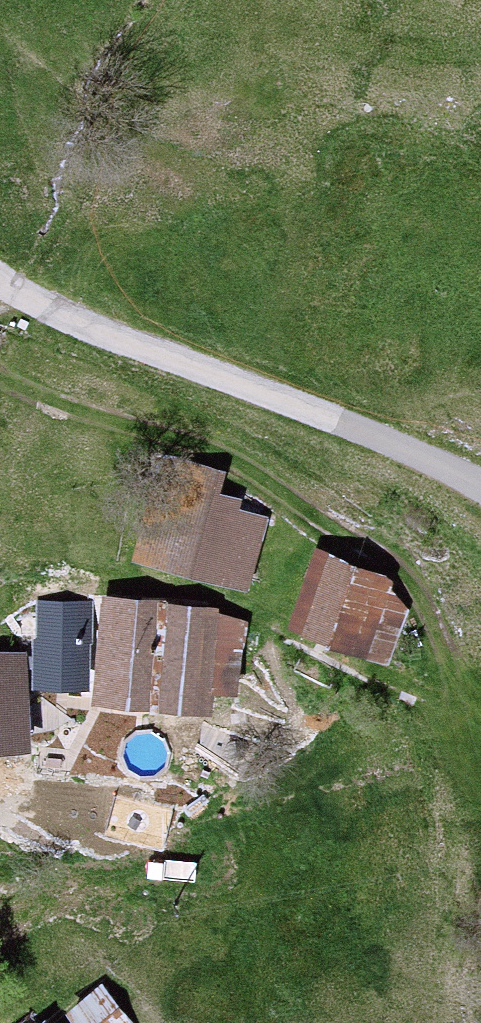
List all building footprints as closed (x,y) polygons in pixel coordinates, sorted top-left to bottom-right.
[(162,453),(139,548),(242,574),(257,516),(211,505),(220,467),(162,453)] [(390,577),(323,553),(300,617),(392,649),(405,608),(390,577)] [(45,682),(81,683),(83,601),(47,600),(45,682)] [(159,701),(167,607),(105,602),(97,696),(159,701)] [(225,612),(167,607),(159,701),(217,706),(225,612)] [(23,653),(0,659),(0,740),(30,737),(23,653)] [(78,1010),(87,1022),(131,1022),(107,989),(78,1010)]
